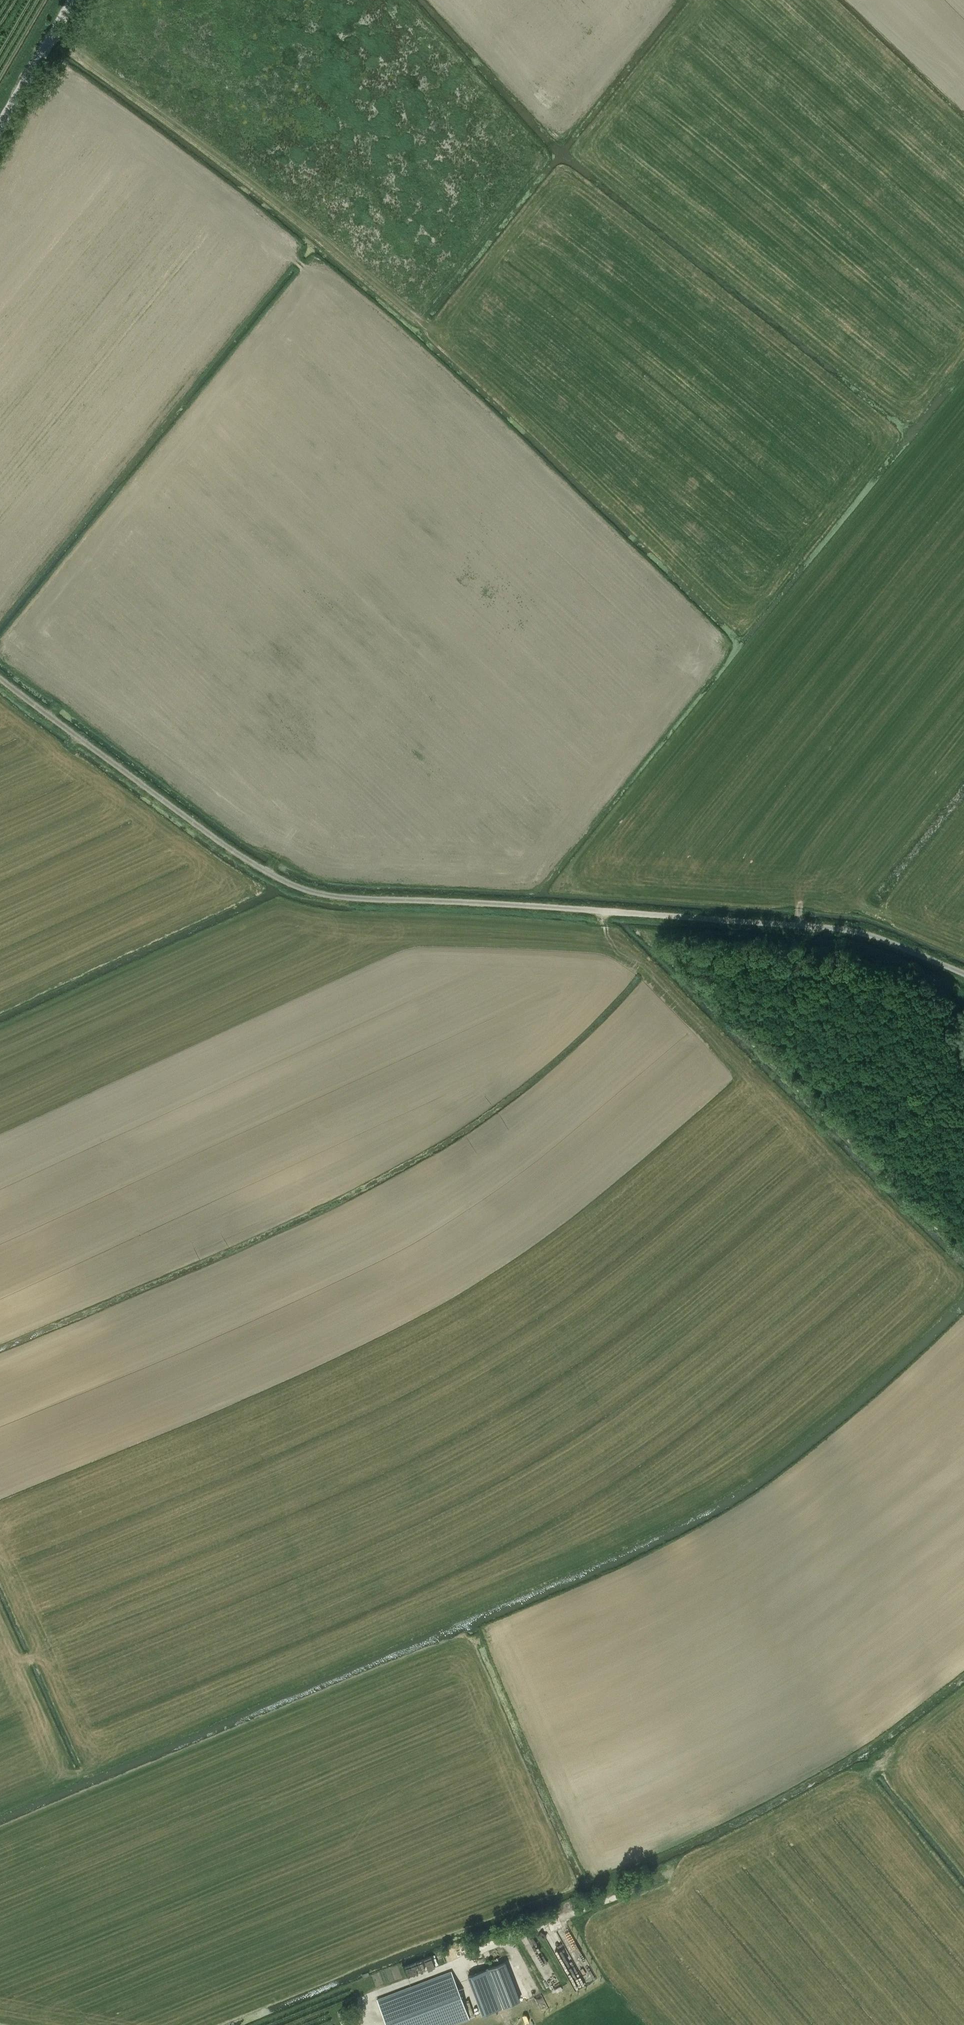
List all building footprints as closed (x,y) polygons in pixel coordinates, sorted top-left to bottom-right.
[(532,1933),(522,1940),(529,1950),(533,1946),(542,1960),(548,1956),(532,1933)] [(433,1954),(409,1965),(413,1975),(438,1964),(433,1954)] [(520,2002),(504,1961),(486,1968),(487,1968),(467,1976),(481,2013),(469,2018),(472,2024),(486,2024),(505,2018),(502,2008),(514,2004),(520,2002)] [(469,2018),(451,1971),(377,1999),(387,2024),(451,2024),(469,2018)]
